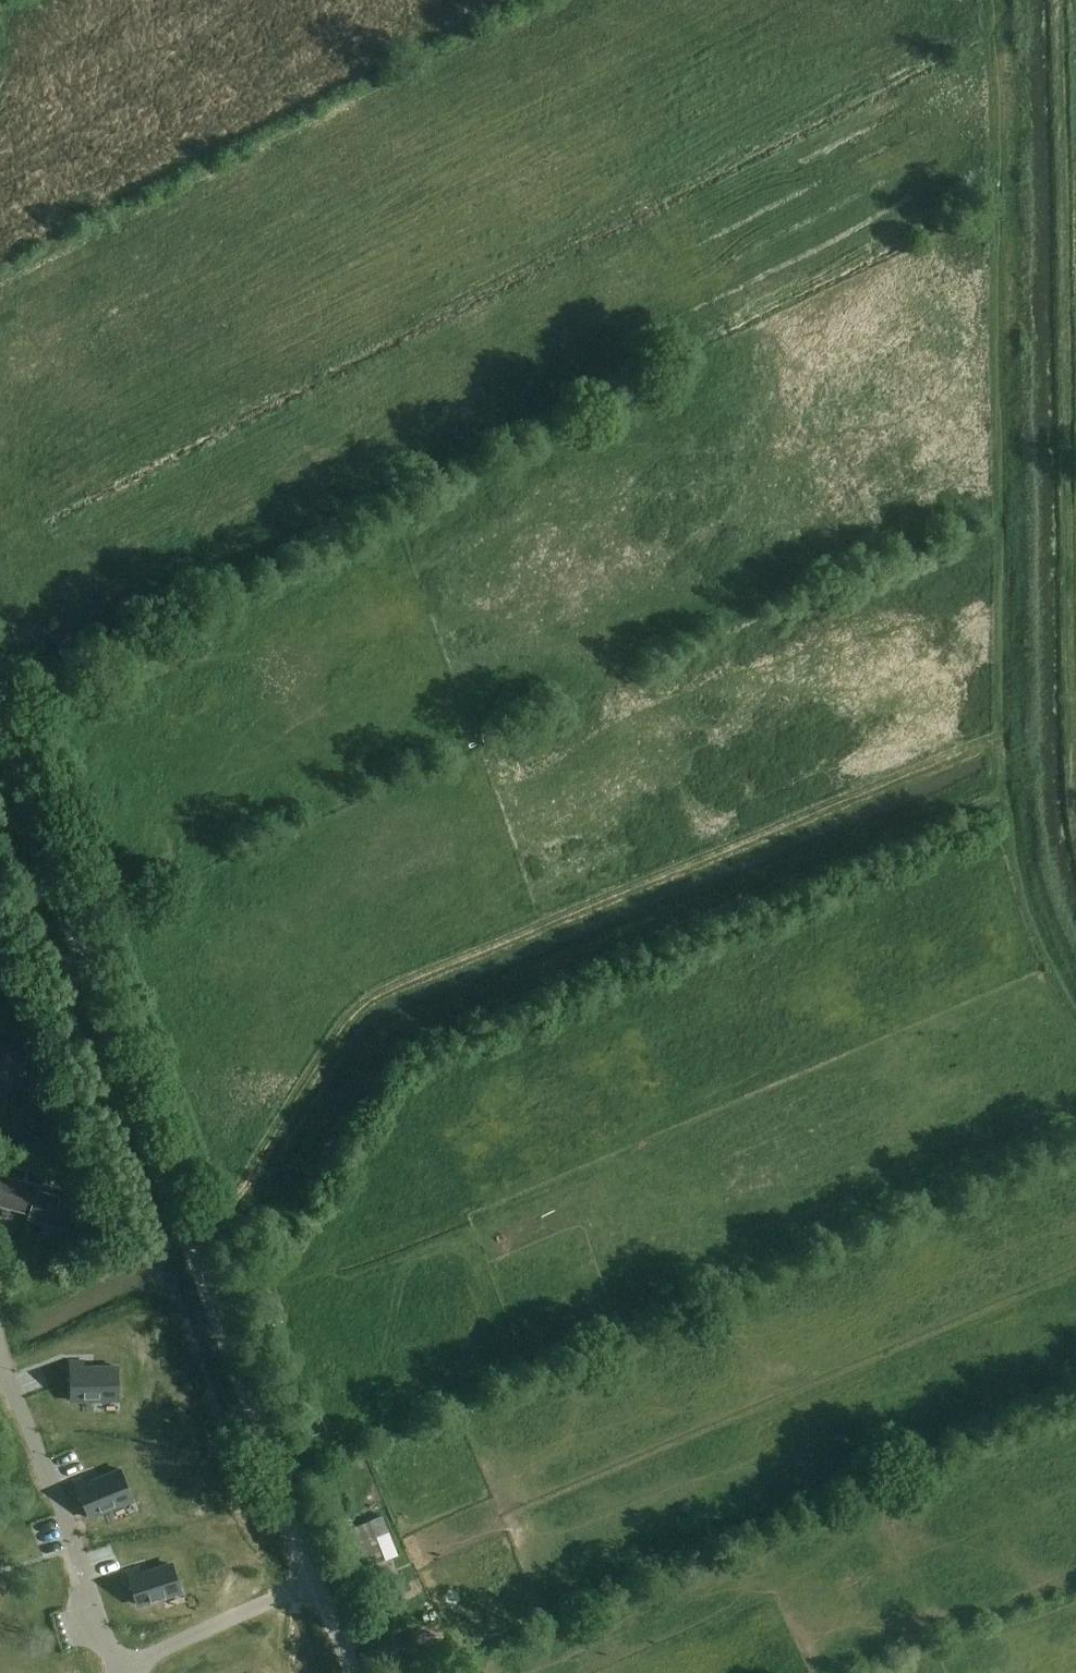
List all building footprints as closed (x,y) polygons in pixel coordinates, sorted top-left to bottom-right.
[(24,1073),(23,1045),(0,1047),(0,1075),(24,1073)] [(37,1191),(38,1186),(1,1176),(0,1180),(0,1205),(31,1213),(37,1191)] [(37,1191),(31,1213),(30,1218),(67,1228),(74,1201),(37,1191)] [(70,1362),(71,1401),(118,1401),(118,1367),(85,1368),(85,1362),(70,1362)] [(88,1476),(74,1481),(89,1518),(133,1500),(121,1469),(90,1482),(88,1476)] [(375,1536),(367,1540),(377,1564),(385,1560),(375,1536)] [(138,1568),(127,1572),(138,1606),(182,1592),(173,1564),(140,1574),(138,1568)]
